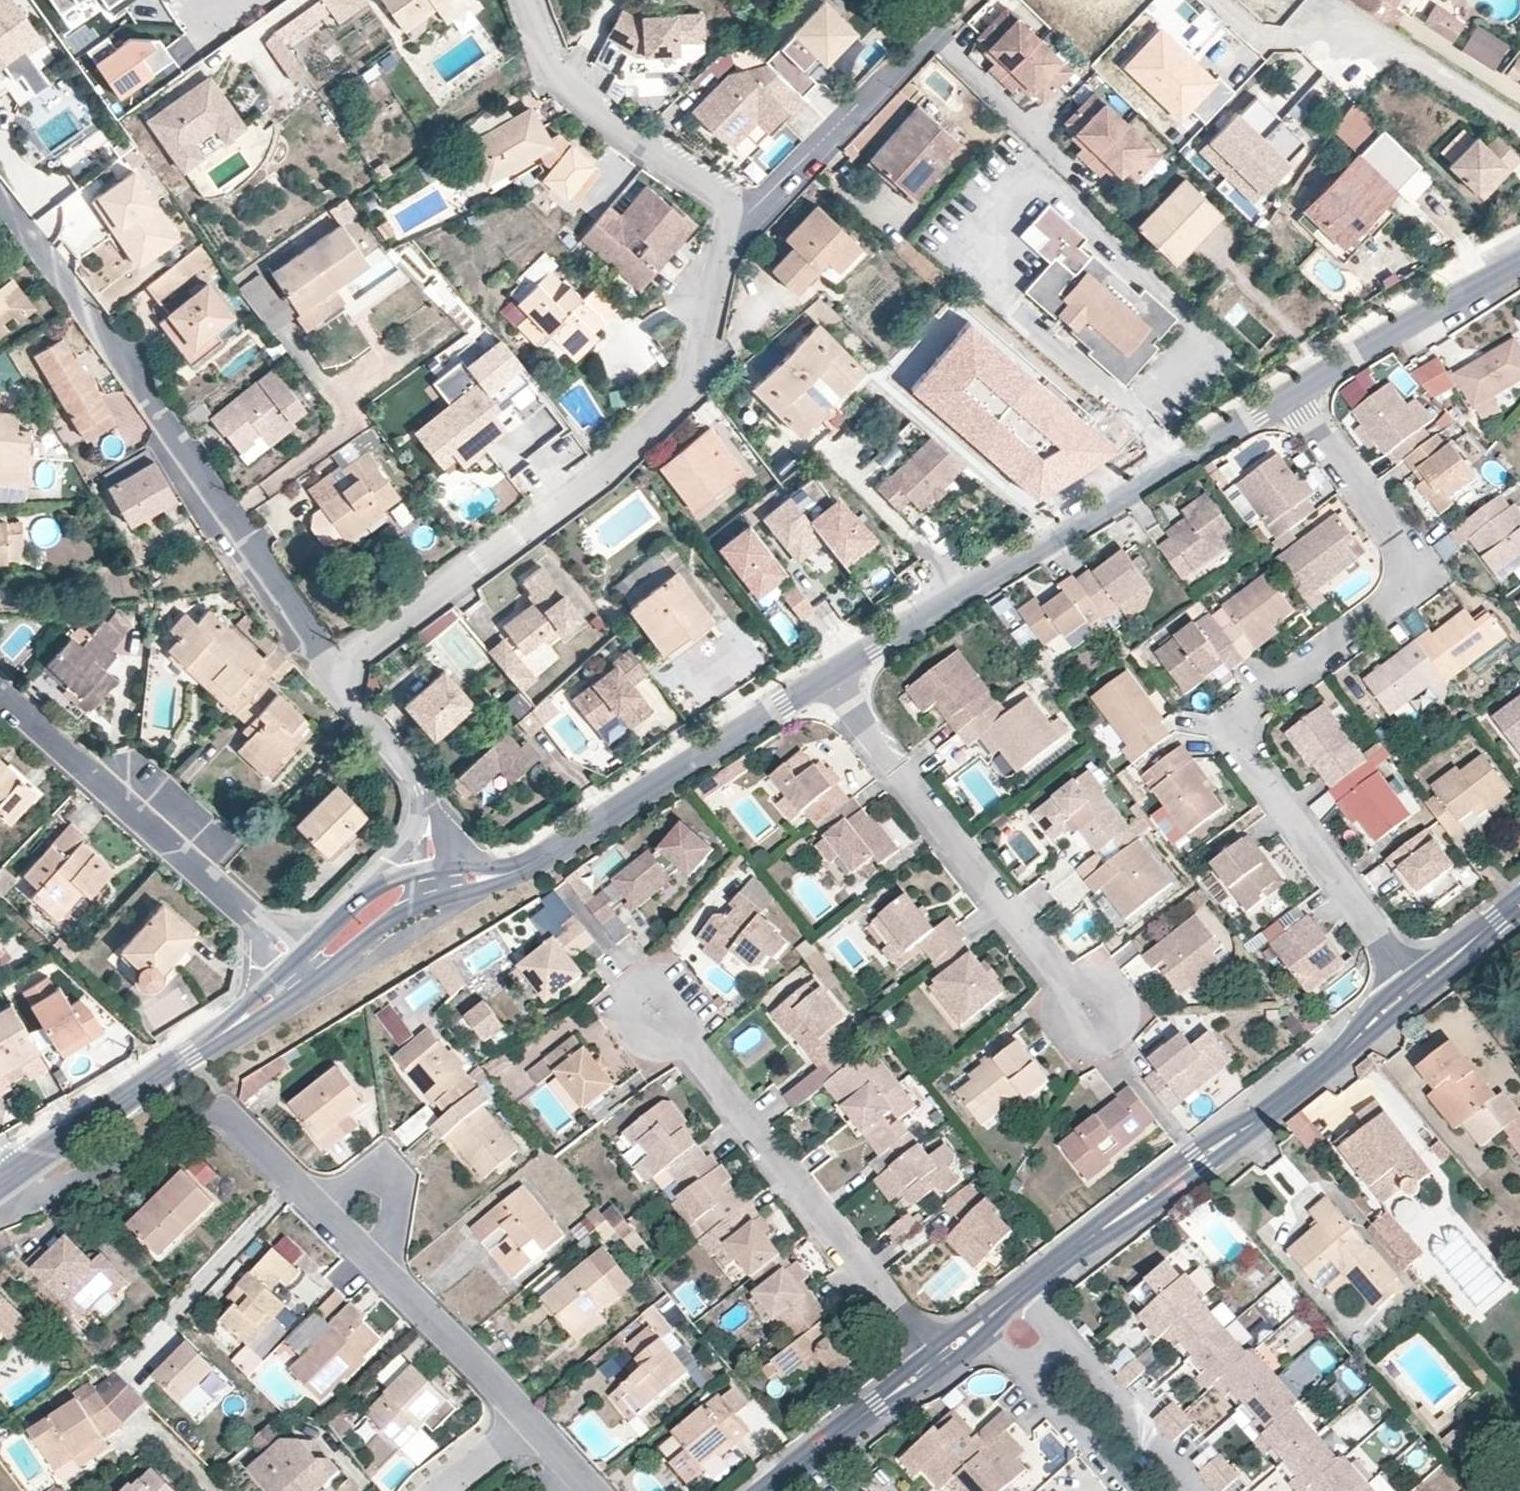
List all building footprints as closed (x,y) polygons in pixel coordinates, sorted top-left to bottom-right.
[(6,72),(16,87),(23,82),(37,102),(52,92),(27,56),(43,45),(12,0),(0,0),(0,76),(6,72)] [(62,21),(77,11),(79,15),(100,1),(115,22),(142,3),(140,0),(49,0),(62,21)] [(367,0),(318,0),(274,32),(283,44),(330,10),(338,20),(367,0)] [(462,0),(382,0),(403,30),(428,13),(437,26),(467,6),(462,0)] [(1394,27),(1404,12),(1394,5),(1397,0),(1351,0),(1394,27)] [(1438,0),(1423,23),(1452,41),(1467,18),(1438,0)] [(823,2),(765,62),(767,64),(793,90),(800,97),(815,81),(806,73),(801,69),(815,54),(820,59),(824,62),(854,31),(823,2)] [(1039,38),(1006,7),(977,37),(987,47),(998,57),(993,61),(988,67),(1000,78),(1039,38)] [(637,26),(620,16),(604,42),(621,52),(622,50),(626,53),(624,57),(634,63),(647,62),(678,58),(677,46),(703,43),(700,16),(640,24),(640,27),(637,26)] [(1493,67),(1509,42),(1477,21),(1461,47),(1493,67)] [(1158,29),(1123,67),(1181,120),(1216,81),(1158,29)] [(1042,100),(1071,69),(1039,38),(1000,78),(1012,90),(1017,84),(1021,80),(1032,90),(1042,100)] [(998,57),(987,47),(983,51),(993,61),(998,57)] [(716,77),(733,59),(721,48),(705,66),(716,77)] [(801,69),(806,73),(820,59),(815,54),(801,69)] [(793,90),(767,64),(726,75),(690,112),(716,137),(723,141),(749,115),(755,121),(766,131),(786,111),(779,104),(793,90)] [(210,72),(143,119),(181,175),(249,128),(210,72)] [(1017,84),(1028,94),(1032,90),(1021,80),(1017,84)] [(1125,121),(1092,89),(1063,120),(1073,129),(1084,139),(1080,144),(1074,149),(1086,161),(1125,121)] [(852,160),(910,100),(899,90),(841,150),(852,160)] [(1208,139),(1235,165),(1280,119),(1256,95),(1238,113),(1235,111),(1208,139)] [(1358,154),(1383,130),(1353,101),(1332,131),(1358,154)] [(944,156),(957,140),(917,105),(870,159),(910,194),(944,156)] [(477,133),(462,142),(486,182),(536,153),(528,140),(534,136),(533,133),(542,128),(530,108),(480,138),(477,133)] [(749,115),(723,141),(731,145),(743,133),(755,121),(749,115)] [(1235,165),(1261,191),(1289,163),(1286,161),(1304,142),(1280,119),(1235,165)] [(1128,182),(1157,152),(1125,121),(1086,161),(1098,173),(1103,167),(1107,162),(1118,172),(1128,182)] [(528,140),(536,153),(538,152),(543,161),(552,168),(544,178),(566,196),(568,194),(590,166),(592,164),(555,134),(548,138),(542,128),(533,133),(534,136),(528,140)] [(1080,144),(1084,139),(1073,129),(1069,134),(1080,144)] [(1342,247),(1420,167),(1383,130),(1358,154),(1304,209),(1342,247)] [(1519,158),(1519,157),(1496,135),(1486,144),(1477,135),(1448,165),(1478,193),(1506,164),(1511,168),(1519,158)] [(1208,139),(1198,149),(1225,175),(1235,165),(1208,139)] [(910,194),(870,159),(865,164),(909,202),(948,159),(944,156),(910,194)] [(391,173),(384,162),(372,170),(379,181),(391,173)] [(1118,172),(1107,162),(1103,167),(1114,177),(1118,172)] [(166,218),(130,164),(89,192),(104,215),(110,211),(130,242),(166,218)] [(1482,198),(1511,168),(1506,164),(1478,193),(1482,198)] [(1261,191),(1235,165),(1225,175),(1251,202),(1261,191)] [(576,201),(599,173),(590,166),(568,194),(576,201)] [(1201,234),(1221,212),(1185,178),(1137,227),(1168,258),(1196,229),(1201,234)] [(580,238),(638,290),(653,272),(650,270),(671,246),(674,249),(695,226),(678,211),(676,214),(646,187),(619,217),(608,207),(580,238)] [(356,212),(346,198),(329,209),(339,224),(340,222),(356,212)] [(1035,249),(1049,262),(1024,290),(1056,319),(1060,315),(1063,311),(1076,323),(1073,327),(1070,331),(1090,348),(1086,352),(1123,385),(1157,346),(1152,342),(1156,337),(1157,338),(1176,317),(1143,288),(1138,294),(1092,253),(1090,255),(1079,245),(1086,237),(1048,203),(1030,223),(1046,237),(1035,249)] [(837,270),(859,245),(817,205),(784,238),(793,246),(771,270),(795,292),(815,271),(826,259),(837,270)] [(676,214),(678,211),(672,206),(670,208),(676,214)] [(110,211),(104,215),(133,258),(175,230),(166,218),(130,242),(110,211)] [(394,233),(384,220),(376,226),(386,239),(394,233)] [(335,288),(369,263),(340,222),(339,224),(270,272),(298,312),(294,315),(304,329),(344,301),(335,288)] [(1177,266),(1204,237),(1201,234),(1196,229),(1168,258),(1177,266)] [(160,302),(202,268),(208,276),(218,267),(200,244),(147,285),(160,302)] [(839,282),(867,252),(859,245),(837,270),(826,259),(815,271),(839,282)] [(650,270),(653,272),(674,249),(671,246),(650,270)] [(603,319),(620,302),(600,281),(582,298),(569,285),(565,289),(548,271),(556,264),(544,252),(515,280),(518,284),(508,293),(528,314),(549,336),(568,355),(593,331),(604,320),(603,319)] [(12,277),(0,286),(0,296),(8,306),(0,313),(0,336),(9,330),(3,323),(12,316),(18,323),(37,308),(12,277)] [(213,330),(232,315),(207,283),(169,313),(194,345),(213,330)] [(8,306),(0,296),(0,313),(8,306)] [(785,355),(831,401),(863,370),(826,332),(841,317),(818,296),(803,309),(817,323),(785,355)] [(1063,311),(1060,315),(1073,327),(1076,323),(1063,311)] [(194,345),(169,313),(158,323),(191,364),(222,340),(213,330),(194,345)] [(549,336),(528,314),(517,325),(538,346),(549,336)] [(967,317),(908,386),(1032,492),(1091,423),(967,317)] [(574,360),(598,336),(593,331),(568,355),(574,360)] [(1519,382),(1519,343),(1516,337),(1453,374),(1474,409),(1475,409),(1483,422),(1503,411),(1495,397),(1519,382)] [(89,375),(77,355),(74,356),(63,338),(33,355),(78,431),(79,430),(110,412),(111,411),(93,382),(89,375)] [(831,401),(785,355),(752,386),(799,433),(831,401)] [(1391,355),(1380,362),(1386,370),(1398,362),(1391,355)] [(444,399),(473,378),(459,358),(430,379),(444,399)] [(1439,358),(1412,374),(1436,398),(1456,386),(1439,358)] [(291,420),(305,409),(273,368),(210,418),(222,434),(224,432),(240,453),(255,441),(252,438),(259,432),(269,445),(295,425),(291,420)] [(441,417),(418,433),(442,466),(500,425),(489,409),(493,406),(473,378),(444,399),(433,406),(441,417)] [(1354,410),(1370,398),(1358,382),(1342,394),(1354,410)] [(1440,418),(1418,396),(1407,404),(1391,382),(1370,398),(1354,410),(1353,411),(1362,423),(1378,444),(1387,455),(1390,453),(1400,465),(1406,461),(1434,440),(1426,429),(1440,418)] [(441,417),(433,406),(410,423),(418,433),(441,417)] [(0,411),(0,479),(27,481),(28,427),(17,426),(17,412),(0,411)] [(116,423),(110,412),(79,430),(86,441),(116,423)] [(1378,444),(1362,423),(1355,429),(1371,450),(1378,444)] [(742,473),(708,429),(661,466),(690,504),(708,490),(713,496),(742,473)] [(929,435),(876,487),(897,509),(909,498),(919,508),(920,507),(933,494),(941,487),(960,467),(965,463),(929,435)] [(1457,479),(1471,469),(1452,443),(1448,446),(1439,435),(1434,440),(1406,461),(1415,474),(1421,470),(1428,479),(1417,487),(1428,501),(1430,500),(1441,515),(1455,504),(1452,499),(1465,489),(1457,479)] [(177,499),(147,448),(112,468),(101,474),(108,486),(107,486),(130,526),(177,499)] [(340,466),(308,489),(322,507),(344,538),(345,539),(383,512),(381,508),(399,496),(377,466),(379,465),(369,451),(343,470),(340,466)] [(1308,499),(1311,496),(1296,475),(1279,453),(1237,485),(1279,540),(1317,512),(1308,499)] [(1230,483),(1219,468),(1211,473),(1223,489),(1230,483)] [(1465,489),(1479,479),(1471,469),(1457,479),(1465,489)] [(1316,493),(1300,472),(1296,475),(1311,496),(1316,493)] [(941,487),(933,494),(936,498),(944,490),(941,487)] [(763,516),(779,503),(769,489),(740,512),(750,526),(763,516)] [(695,510),(713,496),(708,490),(690,504),(695,510)] [(1241,537),(1207,493),(1182,512),(1186,517),(1166,533),(1170,538),(1159,546),(1184,580),(1241,537)] [(808,519),(789,495),(779,503),(763,516),(773,530),(777,526),(782,532),(778,535),(797,560),(824,540),(808,519)] [(1515,505),(1511,508),(1502,496),(1452,534),(1462,547),(1471,540),(1477,536),(1504,571),(1519,559),(1519,511),(1515,505)] [(874,546),(836,498),(808,519),(824,540),(846,567),(874,546)] [(344,538),(322,507),(311,515),(310,529),(320,542),(333,546),(344,538)] [(1354,552),(1348,544),(1356,538),(1337,513),(1276,559),(1314,610),(1327,600),(1319,590),(1331,580),(1326,573),(1354,552)] [(0,521),(0,561),(7,560),(7,558),(24,557),(23,532),(6,532),(6,520),(0,521)] [(787,574),(750,526),(721,548),(754,590),(768,579),(774,584),(787,574)] [(778,535),(782,532),(777,526),(773,530),(778,535)] [(1273,545),(1260,527),(1255,532),(1267,548),(1268,549),(1273,545)] [(1477,536),(1471,540),(1502,582),(1504,571),(1477,536)] [(676,570),(686,562),(671,542),(613,586),(669,660),(716,624),(713,619),(689,636),(688,634),(671,646),(636,600),(676,570)] [(1110,563),(1125,551),(1122,546),(1106,558),(1110,563)] [(1106,618),(1151,584),(1125,551),(1110,563),(1096,573),(1093,568),(1077,580),(1105,616),(1106,618)] [(1331,580),(1360,559),(1354,552),(1326,573),(1331,580)] [(1519,569),(1519,559),(1504,571),(1502,582),(1519,569)] [(580,617),(543,566),(523,581),(531,591),(527,594),(533,602),(537,606),(530,611),(533,614),(508,633),(523,652),(542,637),(546,643),(580,617)] [(713,619),(676,570),(636,600),(671,646),(688,634),(689,636),(713,619)] [(1275,627),(1296,611),(1267,573),(1222,606),(1235,622),(1223,631),(1244,658),(1255,650),(1251,645),(1275,627)] [(1077,580),(1075,576),(1060,587),(1062,589),(1065,594),(1045,608),(1042,604),(1038,598),(1020,612),(1045,646),(1062,633),(1067,640),(1089,622),(1092,626),(1105,616),(1077,580)] [(768,579),(754,590),(763,602),(778,590),(774,584),(768,579)] [(794,582),(782,592),(802,618),(814,609),(794,582)] [(1045,608),(1065,594),(1062,589),(1042,604),(1045,608)] [(508,633),(533,614),(530,611),(537,606),(533,602),(502,626),(508,633)] [(263,658),(230,628),(209,608),(196,623),(184,612),(168,629),(178,638),(167,649),(185,665),(183,668),(206,687),(211,681),(229,695),(222,703),(218,707),(229,717),(253,692),(264,679),(269,674),(258,664),(263,658)] [(1448,681),(1508,635),(1491,613),(1478,624),(1467,610),(1433,635),(1430,631),(1417,640),(1448,681)] [(1223,631),(1209,613),(1156,653),(1186,695),(1226,664),(1231,669),(1244,658),(1223,631)] [(287,654),(244,614),(230,628),(263,658),(258,664),(269,674),(285,657),(287,654)] [(425,645),(446,628),(439,619),(418,636),(425,645)] [(117,655),(84,625),(74,637),(71,635),(45,664),(65,682),(81,695),(77,700),(89,711),(111,686),(99,676),(105,668),(117,655)] [(1255,650),(1279,632),(1275,627),(1251,645),(1255,650)] [(536,678),(502,638),(488,650),(521,690),(536,678)] [(1131,651),(1122,639),(1110,647),(1120,660),(1131,651)] [(1448,681),(1417,640),(1364,680),(1390,715),(1429,686),(1440,701),(1455,689),(1448,681)] [(1508,656),(1519,671),(1519,647),(1508,656)] [(648,672),(630,648),(613,661),(616,665),(572,698),(586,716),(599,706),(607,717),(617,710),(630,727),(651,710),(638,692),(634,695),(628,687),(632,684),(648,672)] [(999,702),(959,651),(908,691),(925,713),(936,705),(939,702),(953,719),(949,722),(959,734),(971,724),(999,702)] [(65,682),(45,664),(42,668),(62,685),(65,682)] [(117,679),(105,668),(99,676),(111,686),(117,679)] [(434,737),(473,704),(444,671),(406,704),(434,737)] [(1149,732),(1165,720),(1127,671),(1092,697),(1129,745),(1123,750),(1134,765),(1159,745),(1149,732)] [(264,679),(253,692),(234,713),(247,724),(241,729),(248,736),(239,747),(267,772),(293,742),(285,736),(275,726),(280,720),(290,729),(304,715),(264,679)] [(229,695),(211,681),(206,687),(222,703),(229,695)] [(638,692),(632,684),(628,687),(634,695),(638,692)] [(543,696),(516,721),(528,734),(555,709),(543,696)] [(1071,732),(1060,717),(1052,724),(1030,697),(1009,714),(1000,701),(999,702),(971,724),(995,755),(1001,750),(1019,772),(1071,732)] [(1493,718),(1519,753),(1519,698),(1493,718)] [(953,719),(939,702),(936,705),(949,722),(953,719)] [(1363,755),(1325,704),(1291,729),(1314,761),(1312,762),(1332,789),(1369,762),(1363,755)] [(607,717),(599,706),(586,716),(594,727),(607,717)] [(607,744),(630,727),(617,710),(607,717),(594,727),(607,744)] [(290,729),(280,720),(275,726),(285,736),(290,729)] [(1171,736),(1162,723),(1149,732),(1159,745),(1171,736)] [(1314,761),(1291,729),(1286,733),(1309,765),(1312,762),(1314,761)] [(474,794),(499,770),(510,782),(541,756),(527,740),(519,747),(506,732),(457,776),(474,794)] [(1370,761),(1386,749),(1381,742),(1363,755),(1369,762),(1370,761)] [(1213,792),(1190,762),(1194,759),(1183,745),(1142,776),(1187,835),(1224,808),(1213,792)] [(267,772),(239,747),(236,750),(264,776),(267,772)] [(1375,767),(1391,755),(1386,749),(1370,761),(1375,767)] [(850,800),(838,785),(842,781),(832,768),(828,771),(823,774),(816,765),(805,752),(772,778),(787,796),(802,815),(806,812),(817,826),(850,800)] [(1488,810),(1512,791),(1484,754),(1461,771),(1457,767),(1432,786),(1438,794),(1427,802),(1440,821),(1453,837),(1465,828),(1460,821),(1473,812),(1478,817),(1488,810)] [(0,755),(0,811),(9,820),(37,789),(0,755)] [(1217,790),(1194,759),(1190,762),(1213,792),(1217,790)] [(1375,767),(1370,761),(1369,762),(1332,789),(1330,792),(1337,802),(1343,798),(1360,820),(1376,842),(1412,816),(1375,767)] [(821,762),(816,765),(823,774),(828,771),(821,762)] [(1129,827),(1085,772),(1034,813),(1054,840),(1066,831),(1066,832),(1077,831),(1079,829),(1097,852),(1114,839),(1129,827)] [(703,801),(724,786),(717,775),(694,790),(703,801)] [(367,814),(336,784),(295,825),(326,855),(367,814)] [(802,815),(787,796),(778,804),(793,822),(802,815)] [(901,850),(873,814),(869,817),(854,797),(850,800),(817,826),(827,839),(818,845),(832,864),(841,856),(855,874),(876,858),(881,866),(901,850)] [(1360,820),(1343,798),(1337,802),(1354,825),(1360,820)] [(1142,817),(1147,813),(1139,802),(1131,809),(1140,819),(1142,817)] [(1468,832),(1491,815),(1488,810),(1478,817),(1473,812),(1460,821),(1468,832)] [(1136,836),(1150,826),(1142,817),(1140,819),(1129,827),(1136,836)] [(114,869),(82,840),(86,835),(70,822),(22,874),(37,887),(30,895),(57,919),(82,890),(89,896),(114,869)] [(692,878),(715,850),(682,823),(655,856),(650,850),(613,881),(633,906),(653,890),(650,886),(667,872),(671,876),(681,868),(692,878)] [(1172,882),(1136,836),(1129,827),(1114,839),(1123,851),(1107,864),(1086,881),(1097,894),(1102,889),(1126,919),(1172,882)] [(1461,885),(1451,872),(1457,867),(1428,830),(1388,860),(1396,871),(1401,868),(1420,894),(1418,897),(1428,910),(1461,885)] [(1264,891),(1282,878),(1269,861),(1264,864),(1255,852),(1259,848),(1250,835),(1211,864),(1248,912),(1269,897),(1264,891)] [(1269,861),(1259,848),(1255,852),(1264,864),(1269,861)] [(1086,881),(1107,864),(1097,852),(1077,869),(1086,881)] [(592,890),(581,877),(591,869),(587,863),(577,871),(566,880),(581,898),(592,890)] [(1420,894),(1401,868),(1396,871),(1395,872),(1415,899),(1420,894)] [(637,909),(674,880),(667,872),(650,886),(653,890),(633,906),(637,909)] [(1269,897),(1286,884),(1282,878),(1264,891),(1269,897)] [(574,915),(555,890),(542,901),(561,926),(574,915)] [(632,934),(610,906),(614,904),(605,891),(587,905),(618,945),(632,934)] [(789,944),(776,933),(779,931),(761,917),(764,913),(740,893),(730,905),(736,910),(728,919),(724,915),(715,915),(697,938),(706,947),(703,951),(721,966),(733,951),(754,968),(764,967),(772,956),(776,960),(789,944)] [(963,941),(967,937),(951,917),(936,929),(908,894),(873,922),(891,944),(898,939),(909,952),(920,943),(935,962),(963,941)] [(196,933),(162,903),(120,949),(139,967),(137,971),(136,977),(138,983),(141,985),(146,988),(152,988),(155,987),(159,985),(162,978),(162,973),(161,971),(196,933)] [(573,959),(582,952),(592,965),(606,954),(574,915),(561,926),(565,931),(510,975),(518,986),(528,978),(538,991),(542,988),(564,986),(567,990),(586,975),(573,959)] [(1227,967),(1216,952),(1223,946),(1198,915),(1144,957),(1154,971),(1165,962),(1169,968),(1164,972),(1182,995),(1191,987),(1203,978),(1207,983),(1227,967)] [(1345,960),(1309,915),(1270,945),(1309,995),(1345,967),(1345,960)] [(981,963),(963,941),(935,962),(934,963),(944,976),(936,982),(967,1022),(1005,993),(981,963)] [(999,974),(987,958),(981,963),(993,978),(999,974)] [(22,986),(64,1052),(103,1028),(94,1010),(79,996),(73,1000),(63,984),(56,988),(46,971),(22,986)] [(1195,992),(1207,983),(1203,978),(1191,987),(1195,992)] [(852,1042),(839,1026),(847,1019),(815,979),(772,1013),(791,1036),(793,1034),(806,1024),(811,1030),(805,1035),(818,1051),(811,1056),(820,1067),(825,1063),(852,1042)] [(548,1004),(567,990),(564,986),(542,988),(538,991),(548,1004)] [(499,1022),(480,998),(467,1008),(486,1032),(499,1022)] [(392,1002),(376,1011),(395,1044),(411,1036),(392,1002)] [(11,1003),(0,1010),(0,1072),(2,1075),(21,1063),(38,1053),(40,1051),(39,1049),(11,1003)] [(818,1051),(805,1035),(811,1030),(806,1024),(793,1034),(811,1056),(818,1051)] [(382,1039),(380,1030),(372,1031),(374,1041),(382,1039)] [(449,1052),(430,1031),(397,1059),(407,1072),(410,1070),(439,1104),(447,1115),(477,1091),(480,1088),(463,1068),(449,1052)] [(1170,1112),(1235,1060),(1211,1032),(1193,1046),(1184,1034),(1152,1059),(1152,1061),(1151,1061),(1158,1070),(1145,1080),(1170,1112)] [(615,1086),(587,1048),(585,1049),(575,1036),(528,1073),(539,1087),(557,1072),(585,1109),(615,1086)] [(1452,1040),(1419,1067),(1437,1089),(1466,1125),(1488,1107),(1506,1129),(1512,1137),(1510,1139),(1519,1151),(1519,1113),(1503,1092),(1497,1097),(1452,1040)] [(1052,1082),(1019,1041),(996,1059),(994,1056),(969,1075),(973,1080),(956,1093),(976,1117),(1001,1097),(1017,1099),(1022,1095),(1027,1101),(1052,1082)] [(466,1064),(454,1050),(449,1052),(463,1068),(466,1064)] [(853,1120),(900,1082),(882,1061),(872,1068),(862,1055),(835,1076),(825,1063),(820,1067),(783,1096),(795,1110),(826,1086),(831,1082),(847,1102),(842,1106),(853,1120)] [(26,1071),(21,1063),(2,1075),(7,1083),(26,1071)] [(369,1103),(339,1067),(290,1106),(320,1143),(353,1116),(369,1103)] [(269,1076),(262,1068),(243,1080),(241,1100),(248,1107),(252,1104),(260,1099),(256,1094),(261,1090),(257,1086),(269,1076)] [(439,1104),(410,1070),(407,1072),(405,1074),(434,1108),(439,1104)] [(847,1102),(831,1082),(826,1086),(842,1106),(847,1102)] [(920,1145),(901,1120),(918,1106),(900,1082),(853,1120),(864,1133),(869,1130),(886,1152),(881,1156),(871,1164),(880,1177),(920,1145)] [(1145,1128),(1157,1119),(1131,1086),(1118,1097),(1120,1099),(1061,1145),(1090,1182),(1113,1163),(1110,1159),(1100,1146),(1114,1135),(1124,1148),(1147,1130),(1145,1128)] [(519,1150),(483,1108),(491,1101),(480,1088),(477,1091),(447,1115),(432,1128),(443,1141),(451,1134),(487,1177),(519,1150)] [(1458,1131),(1466,1125),(1437,1089),(1429,1096),(1458,1131)] [(1001,1112),(1001,1097),(976,1117),(983,1126),(1001,1112)] [(1433,1172),(1376,1099),(1357,1114),(1363,1121),(1367,1127),(1354,1137),(1350,1131),(1335,1143),(1384,1206),(1404,1190),(1404,1191),(1405,1193),(1407,1194),(1408,1195),(1409,1196),(1412,1197),(1414,1196),(1416,1196),(1418,1195),(1420,1192),(1421,1190),(1421,1187),(1421,1185),(1419,1184),(1433,1172)] [(691,1137),(683,1127),(688,1123),(672,1102),(664,1100),(624,1133),(635,1147),(640,1143),(650,1155),(636,1167),(648,1184),(655,1179),(667,1169),(676,1180),(706,1157),(691,1137)] [(1506,1129),(1488,1107),(1466,1125),(1484,1147),(1506,1129)] [(1312,1154),(1328,1141),(1300,1108),(1285,1121),(1312,1154)] [(363,1127),(353,1116),(320,1143),(330,1155),(363,1127)] [(1354,1137),(1367,1127),(1363,1121),(1350,1131),(1354,1137)] [(696,1132),(688,1123),(683,1127),(691,1137),(696,1132)] [(886,1152),(869,1130),(864,1133),(881,1156),(886,1152)] [(487,1177),(451,1134),(443,1141),(479,1184),(487,1177)] [(1124,1148),(1114,1135),(1100,1146),(1110,1159),(1124,1148)] [(1453,1155),(1440,1139),(1431,1147),(1444,1163),(1453,1155)] [(961,1182),(950,1168),(956,1164),(957,1158),(946,1144),(929,1157),(920,1145),(879,1178),(896,1199),(904,1193),(915,1207),(938,1188),(941,1192),(949,1192),(961,1182)] [(750,1201),(739,1186),(729,1194),(724,1187),(733,1179),(723,1165),(720,1166),(711,1153),(706,1157),(676,1180),(685,1192),(679,1197),(680,1198),(707,1234),(728,1218),(750,1201)] [(184,1171),(179,1167),(165,1181),(170,1185),(184,1171)] [(664,1190),(676,1180),(667,1169),(655,1179),(664,1190)] [(216,1204),(184,1171),(170,1185),(129,1225),(161,1258),(216,1204)] [(896,1199),(879,1178),(875,1181),(892,1202),(896,1199)] [(567,1235),(524,1184),(471,1228),(513,1280),(535,1262),(524,1250),(536,1239),(546,1253),(567,1235)] [(958,1218),(980,1196),(970,1184),(947,1203),(958,1218)] [(963,1223),(984,1202),(980,1196),(958,1218),(963,1223)] [(1327,1196),(1309,1212),(1319,1224),(1287,1251),(1322,1292),(1343,1273),(1376,1310),(1396,1293),(1390,1285),(1398,1278),(1327,1196)] [(707,1234),(680,1198),(673,1204),(700,1241),(707,1234)] [(976,1268),(1014,1231),(999,1215),(1002,1212),(988,1198),(984,1202),(963,1223),(946,1239),(976,1268)] [(767,1235),(756,1221),(761,1216),(750,1201),(728,1218),(740,1234),(727,1244),(752,1277),(777,1258),(778,1257),(781,1254),(767,1235)] [(607,1220),(598,1209),(588,1217),(597,1228),(607,1220)] [(1410,1238),(1388,1211),(1372,1224),(1395,1251),(1410,1238)] [(897,1241),(925,1220),(919,1213),(913,1217),(909,1214),(889,1230),(897,1241)] [(772,1230),(761,1216),(756,1221),(767,1235),(772,1230)] [(597,1228),(588,1217),(571,1231),(580,1242),(597,1228)] [(97,1263),(68,1235),(49,1254),(42,1246),(26,1262),(33,1269),(31,1270),(83,1319),(110,1293),(114,1298),(116,1297),(130,1283),(104,1256),(97,1263)] [(1409,1267),(1424,1254),(1410,1238),(1395,1251),(1409,1267)] [(546,1253),(536,1239),(524,1250),(535,1262),(546,1253)] [(976,1268),(946,1239),(943,1243),(972,1272),(976,1268)] [(301,1272),(274,1248),(251,1273),(250,1272),(238,1286),(227,1298),(236,1306),(222,1321),(251,1348),(265,1331),(261,1327),(270,1316),(275,1320),(276,1320),(288,1306),(278,1297),(272,1291),(281,1281),(288,1287),(301,1272)] [(635,1283),(604,1248),(542,1299),(572,1336),(601,1312),(635,1283)] [(819,1303),(811,1293),(807,1296),(799,1286),(803,1282),(810,1277),(798,1261),(792,1266),(783,1254),(781,1254),(778,1257),(777,1258),(786,1269),(754,1294),(776,1321),(778,1319),(786,1329),(819,1303)] [(1208,1297),(1188,1274),(1184,1279),(1168,1261),(1136,1289),(1152,1306),(1146,1311),(1140,1316),(1160,1339),(1163,1337),(1203,1302),(1208,1298),(1208,1297)] [(288,1287),(281,1281),(272,1291),(278,1297),(288,1287)] [(811,1293),(803,1282),(799,1286),(807,1296),(811,1293)] [(1152,1306),(1136,1289),(1131,1294),(1146,1311),(1152,1306)] [(3,1336),(13,1344),(15,1346),(34,1326),(0,1291),(0,1339),(3,1336)] [(346,1298),(338,1291),(313,1315),(322,1323),(346,1298)] [(672,1298),(669,1293),(654,1305),(658,1310),(672,1298)] [(1226,1328),(1203,1302),(1163,1337),(1174,1349),(1177,1347),(1182,1342),(1194,1356),(1226,1328)] [(377,1334),(364,1321),(367,1318),(352,1303),(330,1325),(332,1328),(290,1371),(322,1403),(345,1378),(341,1373),(377,1334)] [(822,1322),(830,1317),(819,1303),(786,1329),(797,1342),(762,1369),(770,1380),(778,1374),(786,1384),(799,1372),(798,1371),(819,1354),(836,1376),(853,1361),(847,1353),(842,1348),(854,1338),(841,1321),(837,1325),(829,1331),(822,1322)] [(658,1310),(654,1305),(642,1315),(651,1325),(662,1337),(663,1337),(665,1339),(675,1330),(658,1310)] [(607,1320),(601,1312),(572,1336),(579,1344),(607,1320)] [(275,1320),(270,1316),(261,1327),(265,1331),(275,1320)] [(837,1325),(830,1317),(822,1322),(829,1331),(837,1325)] [(691,1372),(651,1325),(624,1346),(636,1360),(643,1368),(633,1377),(623,1385),(617,1390),(638,1417),(691,1372)] [(1249,1355),(1226,1328),(1194,1356),(1206,1370),(1201,1374),(1198,1377),(1209,1390),(1214,1385),(1249,1355)] [(368,1360),(365,1357),(383,1340),(377,1334),(341,1373),(345,1378),(346,1378),(348,1381),(368,1360)] [(623,1343),(617,1336),(588,1361),(594,1367),(618,1347),(623,1343)] [(847,1353),(859,1344),(854,1338),(842,1348),(847,1353)] [(1194,1356),(1182,1342),(1177,1347),(1189,1360),(1194,1356)] [(215,1370),(188,1343),(154,1378),(181,1403),(215,1370)] [(268,1353),(264,1349),(258,1356),(262,1359),(268,1353)] [(1277,1377),(1254,1350),(1249,1355),(1214,1385),(1225,1398),(1228,1395),(1233,1391),(1245,1404),(1277,1377)] [(836,1376),(819,1354),(798,1371),(799,1372),(803,1377),(818,1365),(829,1380),(836,1376)] [(1206,1370),(1194,1356),(1189,1360),(1201,1374),(1206,1370)] [(1147,1371),(1137,1359),(1117,1377),(1127,1388),(1138,1379),(1147,1371)] [(643,1368),(636,1360),(626,1367),(633,1377),(643,1368)] [(72,1373),(71,1361),(61,1361),(61,1372),(72,1373)] [(451,1402),(414,1366),(366,1413),(402,1449),(422,1429),(423,1430),(425,1428),(428,1425),(451,1402)] [(1160,1386),(1147,1371),(1138,1379),(1151,1394),(1160,1386)] [(147,1402),(118,1372),(98,1391),(94,1384),(77,1395),(82,1403),(33,1435),(56,1472),(75,1459),(106,1440),(117,1432),(127,1426),(125,1423),(147,1402)] [(1300,1403),(1277,1377),(1245,1404),(1258,1418),(1253,1423),(1249,1426),(1260,1438),(1294,1408),(1300,1403)] [(1160,1386),(1151,1394),(1164,1409),(1173,1401),(1160,1386)] [(638,1417),(617,1390),(609,1396),(631,1423),(638,1417)] [(752,1433),(737,1415),(747,1407),(733,1390),(723,1399),(720,1395),(688,1422),(679,1430),(674,1434),(687,1450),(671,1464),(688,1484),(705,1468),(703,1467),(719,1453),(735,1440),(736,1442),(738,1444),(752,1433)] [(1245,1404),(1233,1391),(1228,1395),(1241,1409),(1245,1404)] [(1183,1412),(1173,1401),(1164,1409),(1153,1418),(1163,1430),(1183,1412)] [(451,1402),(428,1425),(435,1432),(458,1409),(451,1402)] [(1258,1418),(1245,1404),(1241,1409),(1253,1423),(1258,1418)] [(1437,1432),(1451,1420),(1445,1413),(1437,1420),(1424,1405),(1418,1410),(1437,1432)] [(1318,1435),(1294,1408),(1260,1438),(1254,1443),(1265,1456),(1269,1453),(1274,1448),(1286,1462),(1318,1435)] [(973,1432),(954,1410),(937,1426),(941,1431),(955,1418),(973,1439),(973,1432)] [(937,1426),(907,1453),(924,1470),(941,1490),(958,1476),(1007,1431),(1016,1423),(1006,1411),(982,1432),(982,1439),(973,1439),(955,1418),(941,1431),(937,1426)] [(1193,1423),(1183,1412),(1163,1430),(1173,1441),(1183,1432),(1193,1423)] [(688,1422),(685,1417),(675,1425),(679,1430),(688,1422)] [(250,1440),(260,1450),(267,1444),(271,1449),(248,1469),(268,1490),(320,1490),(341,1471),(331,1459),(318,1459),(307,1458),(303,1453),(302,1440),(283,1438),(269,1423),(250,1440)] [(1206,1438),(1193,1423),(1183,1432),(1196,1447),(1206,1438)] [(1483,1449),(1460,1423),(1443,1438),(1466,1464),(1483,1449)] [(1012,1451),(1019,1444),(1007,1431),(958,1476),(971,1490),(1004,1490),(1028,1469),(1018,1459),(1012,1451)] [(1318,1435),(1286,1462),(1298,1476),(1293,1480),(1289,1483),(1296,1490),(1306,1490),(1341,1461),(1318,1435)] [(1219,1454),(1206,1438),(1196,1447),(1210,1462),(1219,1454)] [(111,1449),(106,1440),(75,1459),(81,1468),(111,1449)] [(318,1459),(302,1440),(303,1453),(307,1458),(318,1459)] [(736,1442),(735,1440),(719,1453),(721,1455),(736,1442)] [(1019,1444),(1012,1451),(1018,1459),(1026,1452),(1019,1444)] [(1286,1462),(1274,1448),(1269,1453),(1281,1467),(1286,1462)] [(916,1477),(924,1470),(907,1453),(900,1459),(916,1477)] [(1229,1465),(1219,1454),(1210,1462),(1199,1471),(1209,1482),(1229,1465)] [(1346,1456),(1341,1461),(1306,1490),(1359,1490),(1369,1482),(1346,1456)] [(65,1483),(83,1471),(81,1468),(75,1459),(56,1472),(65,1483)] [(1298,1476),(1286,1462),(1281,1467),(1293,1480),(1298,1476)] [(1229,1465),(1209,1482),(1216,1490),(1221,1490),(1229,1484),(1239,1476),(1229,1465)] [(153,1468),(141,1479),(142,1480),(135,1486),(132,1483),(125,1490),(177,1490),(153,1468)] [(1239,1476),(1229,1484),(1235,1490),(1252,1490),(1239,1476)] [(349,1481),(338,1489),(340,1490),(357,1490),(349,1481)] [(1369,1482),(1359,1490),(1377,1490),(1369,1482)]
